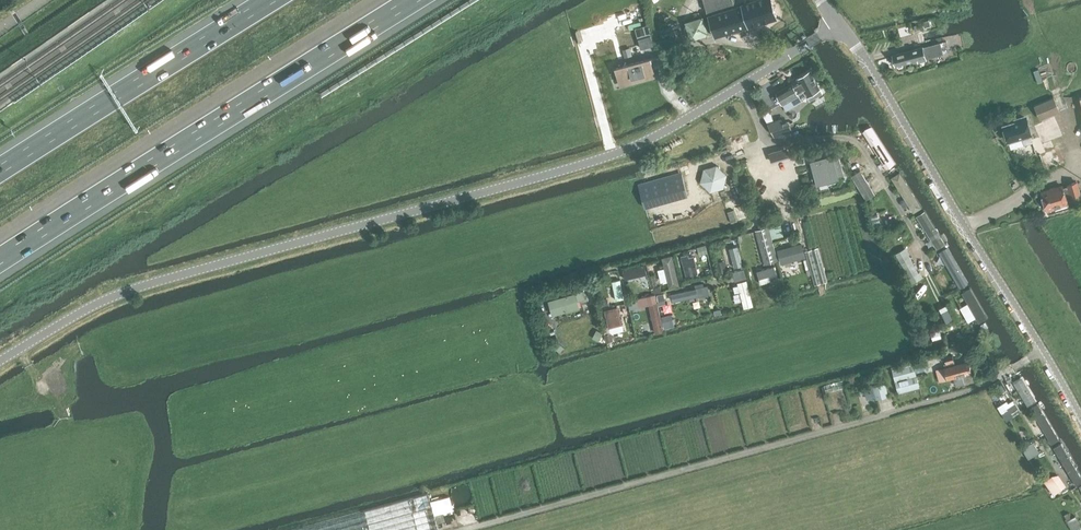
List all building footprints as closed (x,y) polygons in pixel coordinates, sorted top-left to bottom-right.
[(734,2),(733,0),(703,0),(707,11),(734,2)] [(750,0),(750,1),(708,14),(710,19),(713,29),(714,36),(748,25),(748,26),(777,17),(772,0),(750,0)] [(702,16),(686,21),(691,38),(707,32),(707,31),(713,29),(710,19),(704,21),(702,16)] [(648,24),(636,28),(641,48),(654,44),(648,24)] [(915,49),(893,55),(896,65),(897,65),(898,67),(903,65),(903,63),(917,59),(918,62),(927,60),(926,58),(949,51),(946,41),(923,47),(923,46),(915,49)] [(616,68),(619,81),(631,81),(643,79),(647,78),(646,76),(654,73),(650,58),(616,67),(616,68)] [(1067,64),(1066,67),(1068,70),(1070,72),(1073,72),(1076,70),(1077,67),(1076,64),(1073,62),(1070,62),(1067,64)] [(820,89),(821,88),(810,70),(797,78),(798,80),(776,92),(782,103),(798,94),(800,98),(806,95),(806,96),(807,96),(809,100),(823,93),(820,89)] [(1035,105),(1036,108),(1041,117),(1059,109),(1055,100),(1053,97),(1035,105)] [(768,123),(775,135),(792,129),(790,122),(784,124),(783,118),(768,123)] [(1027,118),(1004,125),(1009,141),(1022,137),(1025,144),(1033,142),(1031,134),(1032,134),(1027,118)] [(872,126),(863,132),(884,167),(894,161),(872,126)] [(780,149),(770,152),(772,161),(783,158),(780,149)] [(819,182),(836,177),(844,174),(839,155),(813,162),(819,182)] [(727,174),(717,165),(704,168),(701,182),(711,191),(724,187),(727,174)] [(852,175),(866,199),(875,194),(860,169),(852,175)] [(900,171),(891,176),(912,211),(922,205),(900,171)] [(1067,201),(1073,199),(1073,200),(1080,198),(1080,195),(1077,181),(1068,184),(1069,185),(1063,187),(1063,185),(1042,192),(1047,209),(1068,202),(1067,201)] [(728,212),(731,222),(737,220),(734,209),(728,212)] [(924,209),(914,215),(937,249),(946,243),(924,209)] [(800,233),(801,232),(798,221),(789,224),(792,233),(793,233),(796,241),(802,239),(800,233)] [(784,236),(780,223),(769,226),(772,239),(784,236)] [(755,230),(764,264),(778,260),(769,226),(755,230)] [(806,257),(802,242),(777,249),(781,263),(806,257)] [(706,243),(697,245),(699,254),(708,251),(706,243)] [(743,265),(737,243),(729,245),(735,267),(743,265)] [(948,246),(939,252),(959,287),(969,282),(948,246)] [(827,281),(818,247),(805,250),(814,285),(827,281)] [(899,257),(905,267),(913,262),(908,253),(899,257)] [(689,257),(688,254),(681,256),(687,277),(694,275),(691,266),(696,265),(694,256),(689,257)] [(680,284),(672,255),(662,257),(669,287),(680,284)] [(724,260),(716,262),(719,273),(727,271),(724,260)] [(919,272),(913,262),(905,267),(910,277),(919,272)] [(653,293),(647,267),(639,268),(642,281),(639,281),(643,295),(653,293)] [(744,268),(733,271),(735,281),(747,277),(744,268)] [(781,272),(754,279),(759,296),(786,288),(781,272)] [(624,298),(620,279),(612,280),(616,300),(624,298)] [(754,305),(747,279),(738,282),(744,307),(754,305)] [(707,284),(696,287),(696,288),(698,295),(709,293),(707,284)] [(972,287),(962,292),(979,322),(989,317),(972,287)] [(698,295),(696,288),(671,293),(673,301),(698,296),(698,295)] [(664,292),(658,293),(659,300),(658,300),(659,304),(666,303),(665,298),(666,298),(664,292)] [(656,293),(637,298),(639,306),(649,304),(649,302),(657,300),(656,293)] [(649,304),(656,332),(665,331),(664,328),(661,317),(657,300),(649,302),(649,304)] [(581,312),(579,303),(553,311),(556,319),(581,312)] [(945,317),(951,314),(946,306),(941,310),(945,317)] [(609,327),(622,324),(618,307),(605,310),(609,327)] [(672,314),(661,317),(664,328),(675,326),(672,314)] [(597,329),(592,337),(598,340),(602,332),(597,329)] [(940,330),(931,332),(933,339),(942,337),(940,330)] [(557,340),(552,345),(559,351),(564,347),(557,340)] [(939,381),(962,375),(964,383),(974,380),(968,360),(954,364),(952,354),(944,356),(946,363),(949,362),(950,365),(944,367),(945,369),(936,371),(939,381)] [(912,362),(913,364),(892,369),(899,394),(920,388),(914,368),(928,365),(927,358),(912,362)] [(1024,375),(1014,381),(1029,407),(1039,401),(1024,375)] [(873,385),(876,399),(889,395),(886,382),(873,385)] [(1010,406),(1001,411),(1005,418),(1010,416),(1015,415),(1019,413),(1021,412),(1015,403),(1010,406)] [(1041,404),(1031,411),(1051,444),(1061,438),(1041,404)] [(1029,440),(1020,445),(1027,459),(1039,453),(1033,442),(1032,443),(1030,443),(1029,440)] [(1054,448),(1074,483),(1080,479),(1080,474),(1063,443),(1054,448)] [(1044,481),(1054,494),(1066,485),(1059,474),(1052,475),(1044,481)] [(434,514),(430,501),(428,492),(288,529),(438,529),(434,514)] [(449,496),(430,501),(434,514),(442,512),(452,509),(449,496)] [(1068,512),(1064,514),(1072,529),(1080,526),(1076,515),(1071,518),(1068,512)]
